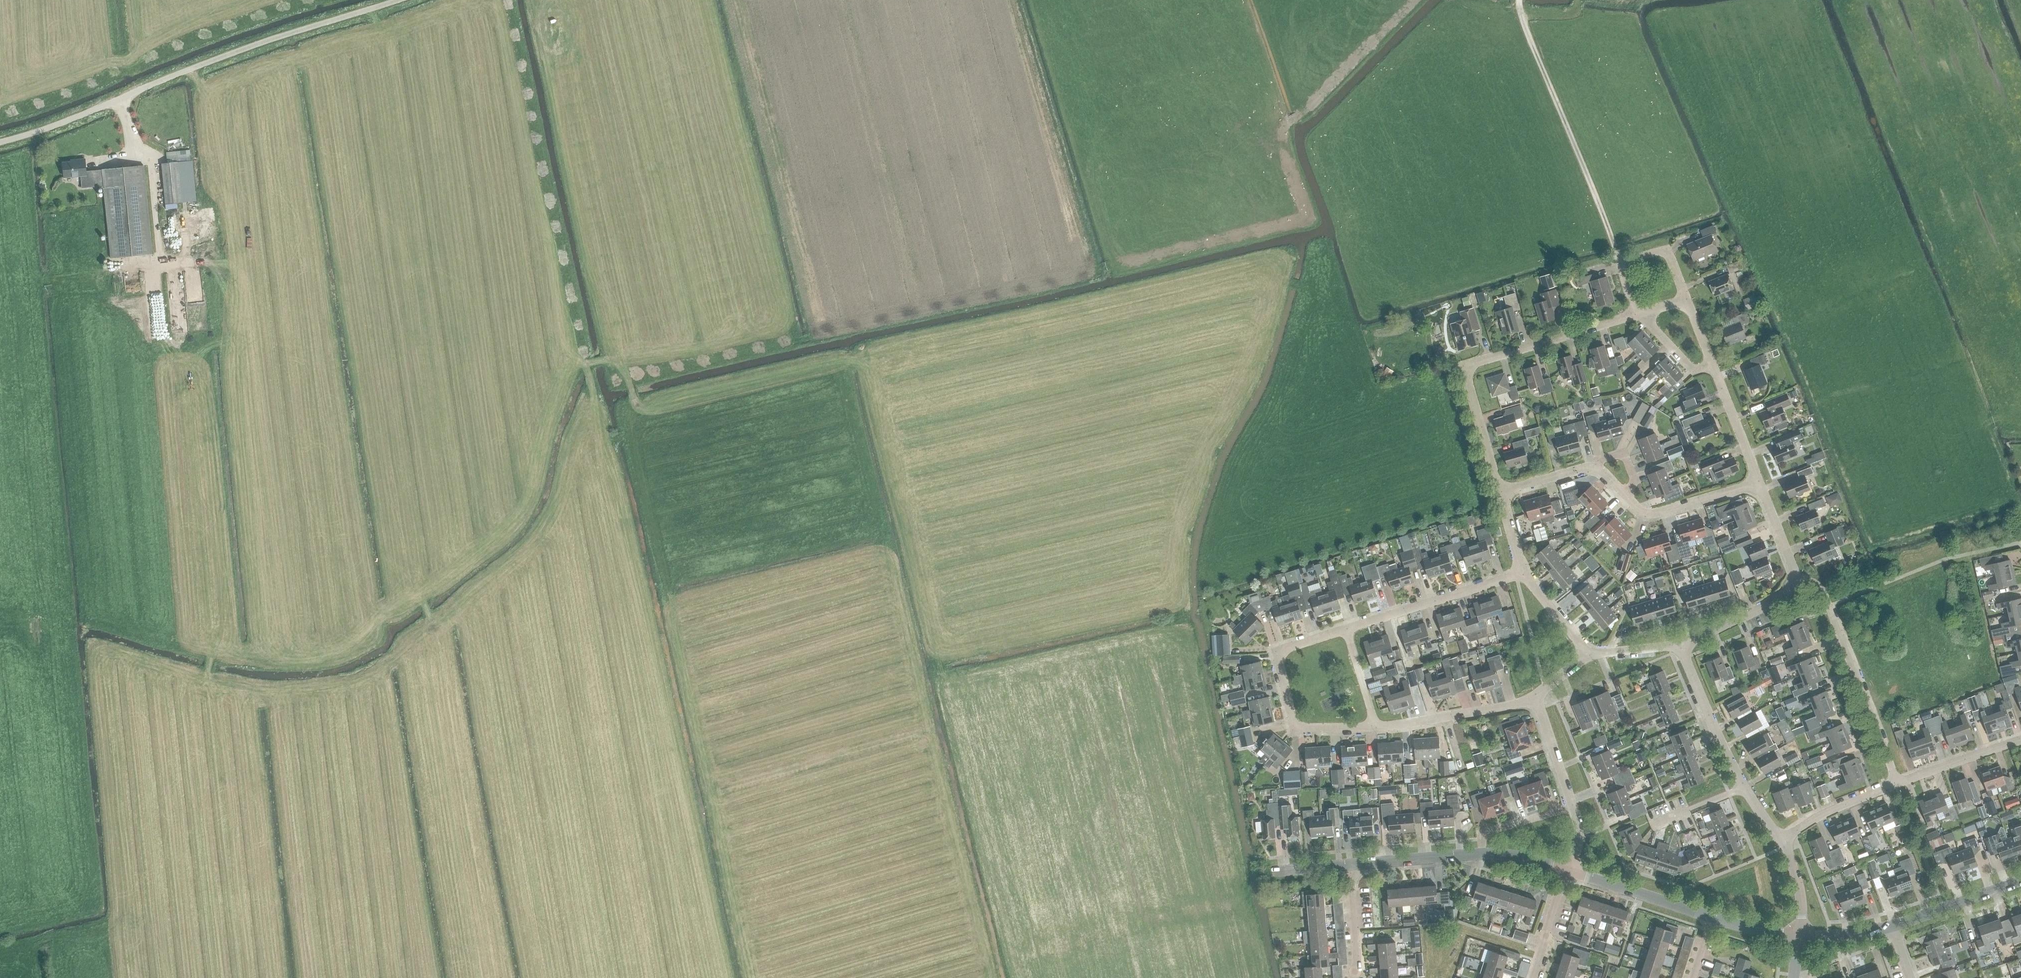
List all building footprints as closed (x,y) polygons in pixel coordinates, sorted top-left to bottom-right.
[(177,163),(191,161),(190,150),(166,152),(167,164),(177,163)] [(84,159),(76,160),(76,162),(63,163),(64,178),(80,176),(81,188),(103,186),(110,258),(152,254),(144,166),(86,171),(84,159)] [(191,161),(177,163),(181,202),(196,201),(192,161),(191,161)] [(161,164),(165,204),(181,202),(177,163),(167,164),(161,164)] [(1700,230),(1703,238),(1687,244),(1694,260),(1717,251),(1710,235),(1716,233),(1713,225),(1700,230)] [(1726,266),(1729,274),(1742,268),(1739,261),(1726,266)] [(1539,277),(1543,291),(1558,286),(1553,272),(1539,277)] [(1590,282),(1597,306),(1614,301),(1607,277),(1596,280),(1595,273),(1575,279),(1577,286),(1590,282)] [(1709,282),(1714,296),(1733,289),(1727,274),(1709,282)] [(1559,304),(1555,290),(1541,294),(1543,302),(1535,304),(1541,323),(1555,319),(1551,306),(1559,304)] [(1483,292),(1476,293),(1479,303),(1486,301),(1483,292)] [(1499,320),(1504,334),(1518,330),(1513,311),(1519,309),(1515,293),(1504,297),(1507,308),(1495,312),(1498,320),(1499,320)] [(1742,300),(1747,311),(1758,306),(1754,295),(1742,300)] [(1478,329),(1472,309),(1461,312),(1463,321),(1452,324),(1459,350),(1476,345),(1471,331),(1478,329)] [(1735,325),(1721,330),(1727,344),(1745,337),(1741,325),(1750,321),(1746,312),(1732,317),(1735,325)] [(1631,347),(1636,353),(1650,340),(1641,331),(1633,339),(1630,336),(1623,338),(1623,336),(1613,339),(1615,347),(1618,346),(1619,351),(1631,347)] [(1650,340),(1636,353),(1644,362),(1658,349),(1650,340)] [(1588,368),(1589,368),(1596,367),(1596,369),(1604,366),(1607,375),(1615,373),(1619,372),(1615,358),(1608,360),(1604,346),(1590,350),(1593,358),(1589,359),(1589,358),(1588,368)] [(1753,367),(1743,371),(1751,389),(1767,383),(1760,365),(1767,362),(1764,354),(1750,360),(1753,367)] [(1571,355),(1558,359),(1563,378),(1572,376),(1574,385),(1586,381),(1581,363),(1574,365),(1571,355)] [(1617,366),(1624,363),(1622,356),(1615,358),(1617,366)] [(1656,374),(1661,379),(1674,366),(1666,357),(1646,376),(1650,380),(1656,374)] [(1524,369),(1530,388),(1538,386),(1541,394),(1553,391),(1549,377),(1542,380),(1538,365),(1524,369)] [(1625,377),(1630,383),(1640,374),(1642,372),(1637,366),(1625,377)] [(1674,366),(1661,379),(1665,384),(1659,390),(1667,399),(1677,389),(1673,384),(1683,375),(1674,366)] [(1386,367),(1381,376),(1388,380),(1393,371),(1386,367)] [(1504,374),(1487,379),(1493,395),(1509,390),(1512,401),(1519,398),(1515,385),(1508,387),(1504,374)] [(1640,374),(1630,383),(1628,385),(1633,390),(1645,379),(1640,374)] [(1688,403),(1680,406),(1683,414),(1695,409),(1701,407),(1698,399),(1705,397),(1700,384),(1689,389),(1688,387),(1681,390),(1684,399),(1686,398),(1688,403)] [(1766,428),(1774,425),(1776,430),(1778,430),(1787,427),(1788,426),(1785,420),(1786,420),(1782,408),(1790,405),(1786,394),(1764,402),(1767,410),(1760,413),(1766,428)] [(1642,402),(1638,409),(1645,413),(1649,406),(1642,402)] [(1523,417),(1520,405),(1505,410),(1507,417),(1494,420),(1498,434),(1502,433),(1502,434),(1508,432),(1508,431),(1517,428),(1515,419),(1523,417)] [(1614,418),(1607,420),(1612,437),(1624,434),(1620,421),(1627,420),(1623,406),(1612,409),(1614,418)] [(1542,422),(1551,420),(1548,412),(1539,415),(1542,422)] [(1640,425),(1647,429),(1655,416),(1648,412),(1640,425)] [(1612,437),(1607,420),(1600,422),(1597,413),(1586,417),(1589,430),(1596,428),(1600,441),(1612,437)] [(1713,417),(1704,420),(1701,413),(1681,421),(1684,428),(1693,425),(1698,438),(1718,430),(1713,417)] [(1578,437),(1588,434),(1584,420),(1563,426),(1565,435),(1570,453),(1581,450),(1578,437)] [(1678,433),(1683,431),(1680,423),(1675,425),(1678,433)] [(1777,447),(1772,449),(1777,463),(1797,455),(1791,442),(1801,437),(1798,429),(1774,439),(1777,447)] [(1570,453),(1565,435),(1555,438),(1553,431),(1546,433),(1550,445),(1556,443),(1560,456),(1570,453)] [(1638,440),(1643,451),(1659,445),(1655,433),(1638,440)] [(1686,437),(1680,439),(1683,446),(1688,444),(1686,437)] [(1526,439),(1512,443),(1514,450),(1504,453),(1508,467),(1527,462),(1525,452),(1530,451),(1526,439)] [(1659,445),(1643,451),(1647,462),(1664,456),(1659,445)] [(1667,452),(1670,460),(1685,454),(1682,447),(1667,452)] [(1721,455),(1715,457),(1700,463),(1701,465),(1704,473),(1714,469),(1719,480),(1726,477),(1725,475),(1738,470),(1733,458),(1724,461),(1721,455)] [(1660,470),(1648,475),(1652,486),(1669,480),(1673,478),(1671,471),(1674,470),(1670,460),(1658,465),(1660,470)] [(1691,469),(1701,465),(1700,463),(1699,460),(1689,464),(1691,469)] [(1803,491),(1809,489),(1805,477),(1813,473),(1811,467),(1797,472),(1799,478),(1784,484),(1789,497),(1796,494),(1796,496),(1799,496),(1803,495),(1804,492),(1803,491)] [(1669,480),(1652,486),(1656,497),(1669,492),(1672,500),(1683,495),(1678,483),(1671,486),(1669,480)] [(1582,502),(1586,507),(1599,495),(1591,486),(1583,494),(1578,489),(1564,493),(1568,506),(1582,502)] [(1551,506),(1548,495),(1536,498),(1542,517),(1543,522),(1554,519),(1553,515),(1554,515),(1551,506)] [(1584,524),(1590,530),(1600,521),(1595,515),(1608,503),(1599,495),(1586,507),(1594,515),(1584,524)] [(1832,495),(1825,498),(1828,505),(1835,502),(1832,495)] [(1542,517),(1536,498),(1524,501),(1530,520),(1542,517)] [(1563,512),(1559,499),(1553,501),(1555,505),(1551,506),(1554,515),(1563,512)] [(1796,516),(1801,530),(1820,523),(1815,509),(1825,505),(1823,499),(1808,505),(1810,511),(1796,516)] [(1733,514),(1736,520),(1752,514),(1748,502),(1731,509),(1729,503),(1716,508),(1720,519),(1733,514)] [(1734,541),(1749,535),(1747,529),(1757,525),(1752,514),(1736,520),(1738,527),(1730,530),(1734,541)] [(1605,543),(1611,538),(1610,538),(1623,526),(1615,517),(1606,526),(1600,521),(1590,530),(1596,537),(1598,535),(1605,543)] [(1701,518),(1689,522),(1695,539),(1702,537),(1705,547),(1716,544),(1711,529),(1705,531),(1701,518)] [(1674,535),(1676,543),(1681,559),(1691,556),(1687,541),(1695,539),(1689,522),(1678,525),(1680,533),(1674,535)] [(1610,538),(1611,538),(1619,547),(1632,534),(1623,526),(1610,538)] [(1480,542),(1473,545),(1479,562),(1490,558),(1486,545),(1493,543),(1488,527),(1476,531),(1480,542)] [(1548,538),(1544,527),(1533,530),(1537,542),(1548,538)] [(1841,557),(1836,546),(1835,543),(1841,540),(1836,528),(1825,533),(1829,541),(1809,550),(1815,564),(1832,556),(1833,560),(1841,557)] [(1654,536),(1660,553),(1667,551),(1670,562),(1681,559),(1676,543),(1670,545),(1666,533),(1654,536)] [(1735,541),(1737,549),(1753,542),(1750,535),(1735,541)] [(1412,550),(1419,548),(1415,536),(1409,538),(1411,546),(1412,550)] [(1648,557),(1660,553),(1654,536),(1643,540),(1648,557)] [(1727,537),(1717,541),(1719,546),(1730,542),(1727,537)] [(1464,540),(1452,544),(1457,559),(1464,557),(1467,565),(1479,562),(1473,545),(1467,547),(1464,540)] [(1747,548),(1753,563),(1759,560),(1758,557),(1765,555),(1768,554),(1763,541),(1747,548)] [(1442,555),(1435,557),(1440,574),(1452,570),(1449,561),(1457,559),(1452,544),(1440,548),(1442,555)] [(1556,552),(1549,544),(1535,555),(1542,564),(1556,552)] [(1419,548),(1412,550),(1414,556),(1417,565),(1418,569),(1425,567),(1429,577),(1440,574),(1435,557),(1428,559),(1426,552),(1421,553),(1419,547),(1419,548)] [(1404,567),(1397,569),(1403,586),(1414,582),(1409,568),(1417,565),(1414,556),(1412,550),(1406,552),(1400,554),(1404,567)] [(1542,564),(1549,572),(1563,561),(1556,552),(1542,564)] [(1617,568),(1625,571),(1630,555),(1621,552),(1617,568)] [(1759,560),(1753,563),(1750,564),(1755,576),(1762,573),(1764,577),(1766,578),(1771,576),(1772,574),(1770,570),(1771,569),(1765,555),(1758,557),(1759,560)] [(1591,556),(1585,560),(1589,565),(1594,560),(1591,556)] [(1994,568),(1995,576),(2012,572),(2010,560),(1993,563),(1991,556),(1979,559),(1981,567),(1984,566),(1985,570),(1994,568)] [(1570,569),(1563,561),(1549,572),(1556,580),(1570,569)] [(1397,569),(1396,564),(1389,566),(1388,563),(1376,567),(1380,578),(1387,575),(1391,589),(1403,586),(1397,569)] [(1604,578),(1608,574),(1603,568),(1598,572),(1604,578)] [(1744,582),(1739,568),(1729,572),(1734,585),(1744,582)] [(1328,572),(1331,581),(1327,583),(1330,592),(1323,594),(1328,611),(1340,608),(1335,594),(1342,591),(1335,569),(1329,571),(1328,572)] [(1556,580),(1563,589),(1577,578),(1570,569),(1556,580)] [(1631,570),(1627,576),(1633,580),(1637,575),(1631,570)] [(1360,583),(1366,599),(1377,596),(1369,571),(1365,572),(1367,580),(1360,583)] [(1681,572),(1675,574),(1678,582),(1683,580),(1681,572)] [(2012,572),(1995,576),(1997,583),(1988,585),(1989,590),(1998,587),(1998,588),(2015,584),(2012,572)] [(1366,599),(1360,583),(1353,585),(1351,577),(1347,578),(1346,574),(1339,576),(1343,591),(1350,589),(1354,603),(1366,599)] [(1658,588),(1664,586),(1661,576),(1655,578),(1658,588)] [(1719,598),(1730,595),(1726,584),(1731,582),(1728,577),(1714,581),(1719,598)] [(1709,601),(1719,598),(1714,581),(1704,584),(1709,601)] [(1285,604),(1290,621),(1302,618),(1297,601),(1303,599),(1299,584),(1298,582),(1287,586),(1289,594),(1282,597),(1284,604),(1285,604)] [(1306,582),(1299,584),(1303,599),(1304,601),(1311,599),(1316,615),(1328,611),(1323,594),(1321,588),(1309,591),(1306,582)] [(1596,592),(1589,584),(1575,595),(1582,604),(1596,592)] [(1709,601),(1704,584),(1693,587),(1698,605),(1709,601)] [(1693,587),(1682,591),(1688,608),(1698,605),(1693,587)] [(1617,599),(1624,593),(1620,589),(1614,595),(1617,599)] [(1247,617),(1242,622),(1255,634),(1263,626),(1254,616),(1259,611),(1266,609),(1262,598),(1262,599),(1260,591),(1248,595),(1250,603),(1242,612),(1247,617)] [(1982,593),(1984,599),(1993,597),(1992,591),(1982,593)] [(1596,592),(1582,604),(1589,612),(1603,601),(1596,592)] [(1665,614),(1676,611),(1671,594),(1660,597),(1665,614)] [(1262,598),(1266,609),(1266,611),(1273,609),(1278,625),(1290,621),(1285,604),(1284,604),(1277,607),(1275,600),(1271,601),(1269,596),(1262,598)] [(1497,596),(1485,600),(1490,616),(1498,614),(1502,628),(1513,624),(1509,610),(1502,612),(1497,596)] [(1660,597),(1650,600),(1655,618),(1665,614),(1660,597)] [(2008,614),(2020,611),(2020,598),(2006,602),(1996,604),(1997,608),(2007,606),(2008,614)] [(1478,618),(1471,620),(1477,639),(1485,636),(1482,629),(1486,627),(1483,619),(1490,616),(1485,600),(1473,603),(1478,618)] [(1645,621),(1655,618),(1650,600),(1639,604),(1645,621)] [(1596,620),(1610,609),(1603,601),(1589,612),(1596,620)] [(1639,604),(1629,607),(1634,624),(1645,621),(1639,604)] [(1448,611),(1454,628),(1461,626),(1463,634),(1468,633),(1470,641),(1477,639),(1471,620),(1464,622),(1460,607),(1448,611)] [(1596,620),(1603,629),(1607,625),(1617,618),(1610,609),(1596,620)] [(1446,630),(1454,628),(1448,611),(1436,615),(1442,631),(1445,640),(1449,639),(1446,630)] [(2008,614),(2010,621),(2001,623),(2002,628),(2011,625),(2011,626),(2020,623),(2020,611),(2008,614)] [(1255,634),(1242,622),(1237,627),(1232,622),(1228,625),(1246,643),(1255,634)] [(1788,633),(1791,639),(1807,633),(1803,622),(1787,628),(1785,622),(1771,627),(1775,638),(1788,633)] [(1424,623),(1412,627),(1418,643),(1425,641),(1428,650),(1432,649),(1429,639),(1424,623)] [(1418,643),(1412,627),(1401,630),(1406,647),(1409,656),(1413,655),(1411,646),(1418,643)] [(2004,630),(2008,630),(2008,627),(1993,629),(1995,644),(2005,643),(2004,630)] [(1807,633),(1791,639),(1793,646),(1785,649),(1786,654),(1795,651),(1812,644),(1807,633)] [(1231,655),(1230,634),(1216,635),(1217,655),(1231,655)] [(1387,635),(1375,638),(1381,655),(1388,653),(1391,662),(1395,660),(1392,651),(1387,635)] [(1491,645),(1499,643),(1496,635),(1488,637),(1491,645)] [(1381,655),(1375,638),(1364,642),(1369,658),(1372,668),(1376,666),(1374,657),(1381,655)] [(2017,652),(2020,652),(2020,639),(2015,640),(2015,641),(2005,643),(2006,647),(2015,645),(2017,652)] [(1751,658),(1747,646),(1734,651),(1741,670),(1749,667),(1750,671),(1761,667),(1756,656),(1751,658)] [(2020,664),(2020,652),(2017,652),(2019,660),(2010,662),(2011,666),(1999,669),(2001,677),(2015,673),(2013,666),(2020,664),(2020,665),(2020,664)] [(1434,662),(1441,660),(1439,653),(1432,655),(1434,662)] [(1491,670),(1483,672),(1489,689),(1500,685),(1496,670),(1503,668),(1499,654),(1487,658),(1491,670)] [(1769,660),(1772,666),(1783,662),(1781,655),(1769,660)] [(1223,656),(1223,664),(1240,663),(1240,656),(1223,656)] [(1463,678),(1457,657),(1448,660),(1454,680),(1463,678)] [(1714,680),(1722,677),(1723,682),(1734,678),(1729,666),(1724,668),(1720,657),(1707,662),(1714,680)] [(1798,668),(1800,675),(1817,669),(1812,657),(1796,663),(1796,664),(1787,667),(1789,672),(1798,668)] [(1406,672),(1403,660),(1394,663),(1397,675),(1406,672)] [(1233,676),(1234,680),(1263,673),(1260,661),(1240,666),(1242,674),(1233,676)] [(1460,666),(1463,677),(1470,675),(1466,664),(1460,666)] [(1489,689),(1483,672),(1476,674),(1473,665),(1469,667),(1472,676),(1477,692),(1489,689)] [(1779,675),(1776,666),(1768,669),(1772,678),(1779,675)] [(1438,674),(1440,680),(1445,696),(1457,692),(1452,676),(1451,676),(1448,667),(1444,668),(1445,671),(1438,674)] [(1372,672),(1375,681),(1387,677),(1384,668),(1372,672)] [(1414,670),(1418,682),(1425,680),(1421,668),(1414,670)] [(1817,669),(1800,675),(1803,681),(1794,685),(1796,689),(1805,686),(1821,680),(1817,669)] [(1646,684),(1647,688),(1667,680),(1663,670),(1650,676),(1652,682),(1646,684)] [(1263,673),(1234,680),(1235,684),(1244,682),(1246,690),(1266,686),(1263,673)] [(1445,696),(1440,680),(1432,682),(1430,673),(1425,674),(1428,684),(1433,700),(1445,696)] [(2002,679),(2008,695),(2015,692),(2013,688),(2015,687),(2014,684),(2019,683),(2015,674),(2002,679)] [(1380,680),(1382,686),(1393,683),(1391,676),(1380,680)] [(1772,683),(1769,678),(1748,689),(1751,694),(1772,683)] [(1405,690),(1398,693),(1403,709),(1415,706),(1410,689),(1409,689),(1406,680),(1402,682),(1405,690)] [(1655,690),(1657,695),(1667,691),(1671,690),(1667,680),(1647,688),(1649,692),(1655,690)] [(2003,684),(1995,686),(1997,693),(2005,691),(2003,684)] [(1783,699),(1793,697),(1790,685),(1780,687),(1783,699)] [(1403,709),(1398,693),(1391,695),(1388,686),(1383,687),(1386,697),(1391,713),(1403,709)] [(1229,694),(1230,700),(1245,696),(1243,690),(1229,694)] [(1608,691),(1590,698),(1598,717),(1605,714),(1608,722),(1619,717),(1616,710),(1626,706),(1621,694),(1611,698),(1608,691)] [(1650,705),(1651,709),(1671,701),(1667,691),(1657,695),(1654,696),(1656,702),(1650,705)] [(1811,702),(1814,709),(1830,703),(1825,691),(1809,697),(1809,698),(1801,701),(1802,706),(1811,702)] [(1967,698),(1971,711),(1982,707),(1978,694),(1967,698)] [(1245,696),(1230,700),(1232,706),(1246,702),(1245,696)] [(1736,716),(1739,720),(1753,713),(1743,696),(1726,705),(1732,718),(1736,716)] [(1241,712),(1242,715),(1271,709),(1268,697),(1248,701),(1250,710),(1241,712)] [(1785,701),(1787,708),(1799,704),(1796,697),(1785,701)] [(1598,717),(1590,698),(1572,706),(1582,730),(1593,725),(1591,720),(1598,717)] [(1960,701),(1964,712),(1971,710),(1967,699),(1960,701)] [(2004,702),(2002,702),(2005,710),(2012,707),(2010,700),(2004,702)] [(1659,710),(1662,716),(1675,710),(1671,701),(1651,709),(1653,713),(1659,710)] [(2002,702),(2002,701),(1998,702),(2001,711),(1993,714),(1999,730),(2011,726),(2005,710),(2002,702)] [(1816,716),(1802,721),(1806,732),(1821,726),(1825,724),(1823,719),(1834,714),(1830,703),(1814,709),(1816,716)] [(1999,730),(1993,714),(1986,716),(1983,707),(1979,709),(1982,718),(1988,734),(1999,730)] [(1271,709),(1242,715),(1243,719),(1252,717),(1254,726),(1274,721),(1271,709)] [(1675,710),(1662,716),(1664,721),(1657,723),(1659,728),(1665,725),(1666,725),(1679,720),(1675,710)] [(1755,712),(1753,713),(1739,720),(1737,721),(1744,734),(1762,724),(1755,712)] [(1787,718),(1784,712),(1778,715),(1780,721),(1787,718)] [(1963,724),(1956,727),(1961,743),(1973,739),(1967,723),(1964,714),(1960,715),(1963,724)] [(1940,715),(1931,718),(1937,734),(1944,731),(1950,747),(1961,743),(1956,727),(1948,729),(1945,720),(1942,722),(1940,715)] [(1925,737),(1918,740),(1924,756),(1936,752),(1930,736),(1937,734),(1931,718),(1924,720),(1926,727),(1922,728),(1925,737)] [(1494,726),(1500,743),(1509,740),(1528,734),(1524,722),(1511,726),(1509,720),(1497,724),(1498,726),(1495,727),(1494,726)] [(1808,738),(1818,734),(1819,738),(1828,735),(1831,741),(1847,735),(1842,724),(1826,730),(1823,731),(1821,726),(1806,732),(1808,738)] [(1238,729),(1239,735),(1251,732),(1250,726),(1238,729)] [(1665,746),(1667,750),(1692,741),(1687,729),(1670,736),(1673,743),(1665,746)] [(1924,756),(1918,740),(1911,742),(1908,733),(1904,735),(1902,729),(1894,732),(1899,747),(1907,744),(1912,760),(1924,756)] [(1251,732),(1239,735),(1242,747),(1254,745),(1251,732)] [(1758,760),(1774,751),(1778,749),(1775,743),(1774,744),(1767,733),(1745,745),(1752,757),(1756,755),(1758,760)] [(1273,734),(1256,754),(1262,759),(1260,761),(1264,764),(1283,742),(1273,734)] [(1528,734),(1509,740),(1511,747),(1506,749),(1509,760),(1521,756),(1519,750),(1532,746),(1528,734)] [(1795,739),(1793,735),(1785,739),(1787,743),(1795,739)] [(1847,735),(1831,741),(1833,748),(1825,751),(1826,756),(1835,753),(1851,747),(1847,735)] [(1439,737),(1426,738),(1428,767),(1432,767),(1431,758),(1440,758),(1439,737)] [(1606,743),(1609,750),(1622,745),(1619,737),(1606,743)] [(1428,767),(1426,738),(1413,739),(1415,759),(1424,759),(1424,768),(1428,767)] [(1471,751),(1479,749),(1476,741),(1469,744),(1471,751)] [(1676,752),(1679,758),(1692,752),(1692,753),(1696,751),(1692,741),(1667,750),(1669,755),(1676,752)] [(1283,742),(1264,764),(1269,768),(1272,765),(1277,769),(1293,750),(1283,742)] [(1403,742),(1390,743),(1392,772),(1396,772),(1395,763),(1404,762),(1403,742)] [(1392,772),(1390,743),(1377,743),(1379,764),(1387,763),(1388,772),(1392,772)] [(1366,744),(1354,745),(1356,775),(1360,774),(1359,766),(1368,765),(1366,744)] [(1356,775),(1354,745),(1341,746),(1343,767),(1351,766),(1352,775),(1356,775)] [(1330,746),(1317,747),(1320,776),(1323,776),(1323,767),(1332,767),(1330,746)] [(1320,776),(1317,747),(1305,748),(1306,768),(1315,768),(1316,776),(1320,776)] [(1592,757),(1597,768),(1614,761),(1609,750),(1592,757)] [(1643,751),(1636,754),(1639,762),(1647,759),(1643,751)] [(1774,751),(1758,760),(1757,761),(1764,773),(1781,764),(1774,751)] [(1679,758),(1681,763),(1675,766),(1677,770),(1696,762),(1692,753),(1692,752),(1679,758)] [(1784,758),(1788,766),(1800,760),(1796,752),(1784,758)] [(1481,753),(1473,755),(1476,767),(1484,764),(1481,753)] [(1806,761),(1809,770),(1822,764),(1819,756),(1806,761)] [(1841,769),(1844,776),(1860,769),(1856,758),(1840,764),(1838,758),(1822,764),(1825,772),(1832,769),(1833,772),(1841,769)] [(1440,762),(1441,775),(1449,775),(1449,770),(1448,761),(1440,762)] [(1512,763),(1502,767),(1505,776),(1523,770),(1520,761),(1512,763)] [(1612,775),(1615,782),(1632,775),(1629,767),(1622,770),(1620,766),(1616,768),(1614,761),(1597,768),(1601,779),(1612,775)] [(1797,771),(1805,768),(1802,761),(1795,764),(1797,771)] [(1685,771),(1687,777),(1700,772),(1696,762),(1677,770),(1678,774),(1685,771)] [(1999,766),(1990,769),(1996,787),(2001,785),(2003,792),(2013,788),(2009,777),(2004,779),(1999,766)] [(1860,769),(1844,776),(1847,782),(1838,786),(1840,790),(1848,787),(1865,781),(1860,769)] [(1996,787),(1990,769),(1980,773),(1988,797),(1993,795),(1991,789),(1996,787)] [(1309,783),(1308,771),(1301,772),(1302,784),(1309,783)] [(1536,782),(1529,784),(1536,803),(1547,799),(1543,786),(1549,784),(1544,771),(1534,774),(1536,782)] [(1300,772),(1284,773),(1284,789),(1300,788),(1300,772)] [(1700,772),(1687,777),(1689,782),(1683,785),(1685,789),(1691,786),(1704,781),(1700,772)] [(1608,794),(1612,805),(1629,798),(1626,792),(1631,790),(1629,785),(1635,783),(1632,775),(1615,782),(1618,790),(1608,794)] [(1965,778),(1953,782),(1960,802),(1962,802),(1972,798),(1973,803),(1980,801),(1973,781),(1967,783),(1965,778)] [(1811,780),(1792,788),(1798,802),(1799,806),(1813,801),(1811,797),(1817,795),(1811,780)] [(1536,803),(1529,784),(1523,786),(1521,781),(1510,784),(1514,796),(1520,794),(1524,807),(1536,803)] [(1419,793),(1418,784),(1410,784),(1411,794),(1419,793)] [(1497,793),(1490,795),(1496,814),(1508,810),(1504,798),(1510,796),(1506,784),(1495,788),(1497,793)] [(1829,796),(1825,784),(1817,787),(1821,799),(1829,796)] [(1798,802),(1792,788),(1787,790),(1786,788),(1773,793),(1780,811),(1794,806),(1793,804),(1798,802)] [(1941,792),(1930,797),(1936,813),(1943,810),(1947,822),(1958,818),(1953,806),(1948,808),(1941,792)] [(1448,808),(1440,809),(1442,826),(1454,825),(1452,812),(1460,811),(1458,794),(1447,796),(1448,808)] [(1496,814),(1490,795),(1479,799),(1477,794),(1471,796),(1475,808),(1481,806),(1485,818),(1496,814)] [(1936,813),(1930,797),(1918,801),(1925,817),(1928,826),(1933,824),(1930,815),(1936,813)] [(1629,798),(1612,805),(1617,816),(1627,812),(1631,820),(1645,814),(1647,813),(1647,811),(1642,801),(1632,805),(1629,798)] [(2004,803),(2006,810),(2020,804),(2017,798),(2004,803)] [(1985,803),(1989,815),(1997,812),(1993,800),(1985,803)] [(1442,826),(1440,809),(1433,809),(1432,801),(1419,803),(1421,817),(1429,816),(1430,828),(1442,826)] [(1261,822),(1255,823),(1256,832),(1262,832),(1263,839),(1275,838),(1274,828),(1274,823),(1280,823),(1278,806),(1278,803),(1269,803),(1268,804),(1268,809),(1266,810),(1267,819),(1261,820),(1261,822)] [(1390,833),(1402,832),(1400,814),(1394,815),(1393,803),(1381,804),(1383,821),(1389,820),(1390,833)] [(1886,803),(1875,808),(1882,825),(1893,821),(1886,803)] [(1291,805),(1278,806),(1280,829),(1286,828),(1287,836),(1299,835),(1297,817),(1292,817),(1291,805)] [(1981,818),(1987,816),(1983,806),(1977,808),(1981,818)] [(1366,808),(1360,809),(1360,815),(1362,834),(1366,834),(1366,835),(1373,835),(1373,825),(1372,819),(1378,819),(1377,807),(1366,808)] [(1320,816),(1322,835),(1326,834),(1326,836),(1333,835),(1332,825),(1339,825),(1337,808),(1326,809),(1327,815),(1320,816)] [(1705,822),(1706,826),(1726,818),(1722,808),(1709,814),(1711,819),(1705,822)] [(1882,825),(1875,808),(1863,812),(1871,830),(1872,834),(1867,836),(1872,847),(1881,843),(1875,828),(1882,825)] [(1353,809),(1342,810),(1343,822),(1350,821),(1350,827),(1351,837),(1358,836),(1358,835),(1362,834),(1360,815),(1360,809),(1353,809)] [(1322,835),(1320,816),(1314,816),(1313,810),(1302,811),(1303,822),(1309,822),(1311,837),(1318,837),(1318,835),(1322,835)] [(1412,813),(1400,814),(1402,832),(1414,831),(1412,813)] [(1853,817),(1842,822),(1849,839),(1860,834),(1853,817)] [(1730,827),(1726,818),(1706,826),(1708,830),(1714,827),(1717,833),(1730,827)] [(1849,839),(1842,822),(1830,826),(1837,844),(1849,839)] [(2007,839),(2013,856),(2020,853),(2020,825),(2011,829),(2014,836),(2007,839)] [(1634,831),(1632,826),(1619,831),(1625,846),(1638,841),(1642,840),(1637,829),(1634,831)] [(1717,833),(1719,839),(1711,842),(1713,847),(1738,837),(1733,826),(1730,827),(1717,833)] [(1983,826),(1977,828),(1980,836),(1986,834),(1983,826)] [(1929,840),(1939,836),(1937,831),(1927,834),(1929,840)] [(1951,833),(1943,836),(1946,843),(1954,840),(1951,833)] [(2001,841),(1998,834),(1985,838),(1990,854),(1999,851),(2002,860),(2013,856),(2007,839),(2001,841)] [(1840,864),(1834,850),(1828,852),(1822,836),(1810,841),(1817,858),(1823,855),(1829,869),(1840,864)] [(1861,839),(1867,852),(1873,849),(1867,836),(1861,839)] [(1738,837),(1713,847),(1715,851),(1723,848),(1726,854),(1742,848),(1738,837)] [(1966,849),(1959,852),(1965,869),(1977,865),(1972,852),(1980,849),(1976,837),(1963,842),(1966,849)] [(1625,846),(1629,855),(1635,857),(1634,862),(1645,865),(1650,847),(1639,844),(1638,841),(1625,846)] [(1663,843),(1658,841),(1656,849),(1650,847),(1645,865),(1655,868),(1663,843)] [(1663,843),(1655,868),(1665,871),(1671,854),(1665,852),(1668,844),(1663,843)] [(1701,849),(1697,851),(1695,847),(1685,851),(1686,855),(1687,855),(1692,868),(1707,862),(1701,849)] [(1839,847),(1834,850),(1840,864),(1846,862),(1839,847)] [(1965,869),(1959,852),(1952,854),(1950,847),(1937,851),(1942,863),(1949,860),(1954,873),(1965,869)] [(1665,871),(1676,875),(1677,870),(1683,872),(1692,868),(1687,855),(1686,855),(1682,857),(1671,854),(1665,871)] [(1903,872),(1896,875),(1902,892),(1913,888),(1908,875),(1915,873),(1910,858),(1899,861),(1903,872)] [(1879,877),(1873,860),(1866,862),(1871,876),(1872,876),(1873,879),(1879,877)] [(1902,892),(1896,875),(1895,875),(1894,870),(1887,872),(1889,877),(1884,879),(1890,896),(1902,892)] [(1860,885),(1849,889),(1855,906),(1866,902),(1862,889),(1869,887),(1864,873),(1856,875),(1860,885)] [(1483,910),(1486,902),(1485,902),(1490,886),(1478,882),(1473,898),(1482,901),(1479,909),(1482,910),(1483,910)] [(1855,906),(1849,889),(1837,893),(1834,883),(1825,887),(1830,901),(1839,897),(1843,910),(1855,906)] [(1436,885),(1424,886),(1425,903),(1426,903),(1434,903),(1434,911),(1445,910),(1444,904),(1450,903),(1449,891),(1436,893),(1436,885)] [(1424,886),(1412,887),(1413,904),(1414,904),(1422,904),(1422,912),(1427,912),(1426,903),(1425,903),(1424,886)] [(1495,914),(1497,906),(1496,906),(1502,889),(1490,886),(1485,902),(1486,902),(1493,904),(1490,913),(1495,914)] [(1412,887),(1400,888),(1401,906),(1402,905),(1410,905),(1410,913),(1415,913),(1414,904),(1413,904),(1412,887)] [(1401,906),(1400,888),(1387,890),(1388,901),(1382,901),(1384,916),(1391,915),(1390,907),(1398,906),(1399,914),(1403,914),(1402,905),(1401,906)] [(1506,918),(1509,910),(1508,909),(1513,893),(1502,889),(1496,906),(1497,906),(1504,908),(1502,916),(1505,917),(1506,918)] [(1303,908),(1308,907),(1325,905),(1324,893),(1314,894),(1314,891),(1302,892),(1303,908)] [(1518,921),(1520,913),(1519,913),(1524,897),(1513,893),(1508,909),(1509,910),(1516,912),(1513,920),(1518,921)] [(1463,902),(1470,904),(1472,898),(1465,895),(1463,902)] [(1343,904),(1342,896),(1333,897),(1333,905),(1343,904)] [(1586,925),(1589,917),(1588,916),(1593,900),(1581,896),(1576,913),(1585,915),(1582,924),(1585,925),(1586,925)] [(1519,913),(1520,913),(1527,915),(1525,924),(1529,925),(1532,916),(1531,916),(1536,900),(1524,897),(1519,913)] [(1598,929),(1600,921),(1599,920),(1605,904),(1593,900),(1588,916),(1589,917),(1596,919),(1593,927),(1597,928),(1598,929)] [(1609,932),(1612,924),(1611,924),(1616,908),(1605,904),(1599,920),(1600,921),(1607,923),(1605,931),(1608,932),(1609,932)] [(1308,907),(1309,919),(1326,917),(1325,905),(1308,907)] [(1611,924),(1612,924),(1619,927),(1616,935),(1621,936),(1624,927),(1623,927),(1628,911),(1616,908),(1611,924)] [(1344,916),(1343,909),(1334,909),(1334,917),(1344,916)] [(1458,921),(1469,924),(1471,918),(1464,916),(1466,910),(1462,909),(1458,921)] [(2013,942),(2014,944),(2020,941),(2020,911),(2017,912),(2018,915),(2012,917),(2016,930),(2010,932),(2013,942)] [(1309,919),(1310,931),(1327,929),(1326,917),(1309,919)] [(1992,919),(1988,920),(1994,939),(2000,937),(2002,945),(2013,942),(2010,932),(2009,930),(2003,932),(1999,919),(1993,921),(1992,919)] [(1345,928),(1344,920),(1335,921),(1335,929),(1345,928)] [(1994,939),(1988,920),(1983,922),(1984,924),(1978,926),(1982,939),(1977,941),(1981,953),(1991,949),(1989,941),(1994,939)] [(1489,931),(1500,935),(1503,927),(1491,923),(1489,931)] [(1665,929),(1656,926),(1653,938),(1669,943),(1673,945),(1679,927),(1667,923),(1665,929)] [(1310,931),(1311,943),(1328,941),(1327,929),(1310,931)] [(1513,938),(1527,943),(1529,934),(1515,929),(1513,938)] [(1924,942),(1929,954),(1944,948),(1942,941),(1947,939),(1944,929),(1931,934),(1933,939),(1924,942)] [(1410,948),(1420,947),(1419,931),(1409,932),(1410,948)] [(1345,932),(1336,933),(1336,940),(1346,940),(1345,932)] [(1959,934),(1961,941),(1967,939),(1965,932),(1959,934)] [(1567,940),(1579,944),(1581,938),(1569,934),(1567,940)] [(1685,936),(1683,943),(1692,946),(1694,939),(1685,936)] [(1653,938),(1649,949),(1665,955),(1669,943),(1653,938)] [(1311,943),(1312,954),(1329,953),(1328,941),(1311,943)] [(1378,949),(1379,955),(1379,956),(1396,955),(1395,942),(1367,945),(1368,950),(1378,949)] [(1596,943),(1594,949),(1602,952),(1604,945),(1596,943)] [(1604,951),(1618,955),(1620,947),(1607,943),(1604,951)] [(1347,951),(1346,944),(1337,945),(1337,952),(1347,951)] [(1944,948),(1929,954),(1933,966),(1941,963),(1943,968),(1956,964),(1950,946),(1944,948)] [(1564,953),(1560,965),(1576,970),(1576,969),(1578,963),(1586,966),(1590,952),(1574,947),(1571,955),(1564,953)] [(1690,950),(1682,947),(1680,954),(1688,957),(1690,950)] [(1491,951),(1488,963),(1504,968),(1508,956),(1518,960),(1520,954),(1501,948),(1499,953),(1491,951)] [(1649,949),(1645,961),(1662,966),(1665,955),(1649,949)] [(1307,955),(1308,967),(1313,966),(1313,967),(1322,966),(1330,965),(1329,958),(1339,958),(1339,957),(1347,956),(1347,951),(1337,952),(1329,953),(1312,954),(1312,955),(1307,955)] [(1379,961),(1380,967),(1380,968),(1397,966),(1396,955),(1379,956),(1379,955),(1368,956),(1369,961),(1379,961)] [(1348,964),(1347,956),(1339,957),(1339,965),(1342,964),(1348,964)] [(1462,956),(1459,966),(1465,968),(1468,957),(1462,956)] [(1742,977),(1760,977),(1747,973),(1751,961),(1739,957),(1734,974),(1742,977)] [(1685,969),(1687,962),(1678,959),(1676,966),(1685,969)] [(1518,973),(1504,968),(1488,963),(1484,961),(1480,973),(1484,974),(1496,977),(1501,977),(1502,973),(1516,977),(1518,973)] [(1645,961),(1641,972),(1658,977),(1662,966),(1645,961)] [(1712,973),(1718,975),(1722,965),(1716,963),(1712,973)] [(1529,968),(1520,965),(1518,973),(1527,975),(1529,968)] [(1556,976),(1562,977),(1573,977),(1574,975),(1580,977),(1581,971),(1576,969),(1576,970),(1560,965),(1556,976)] [(1306,977),(1321,977),(1323,977),(1322,966),(1313,967),(1313,966),(1308,967),(1305,967),(1306,977)] [(1381,977),(1398,977),(1397,966),(1380,968),(1380,967),(1369,968),(1370,973),(1381,972),(1381,977)] [(1867,970),(1870,977),(1882,977),(1877,966),(1867,970)] [(1593,974),(1601,977),(1603,970),(1595,967),(1593,974)] [(1954,969),(1941,973),(1943,977),(1957,977),(1954,969)] [(1867,970),(1862,971),(1863,974),(1857,976),(1858,977),(1870,977),(1867,970)]
